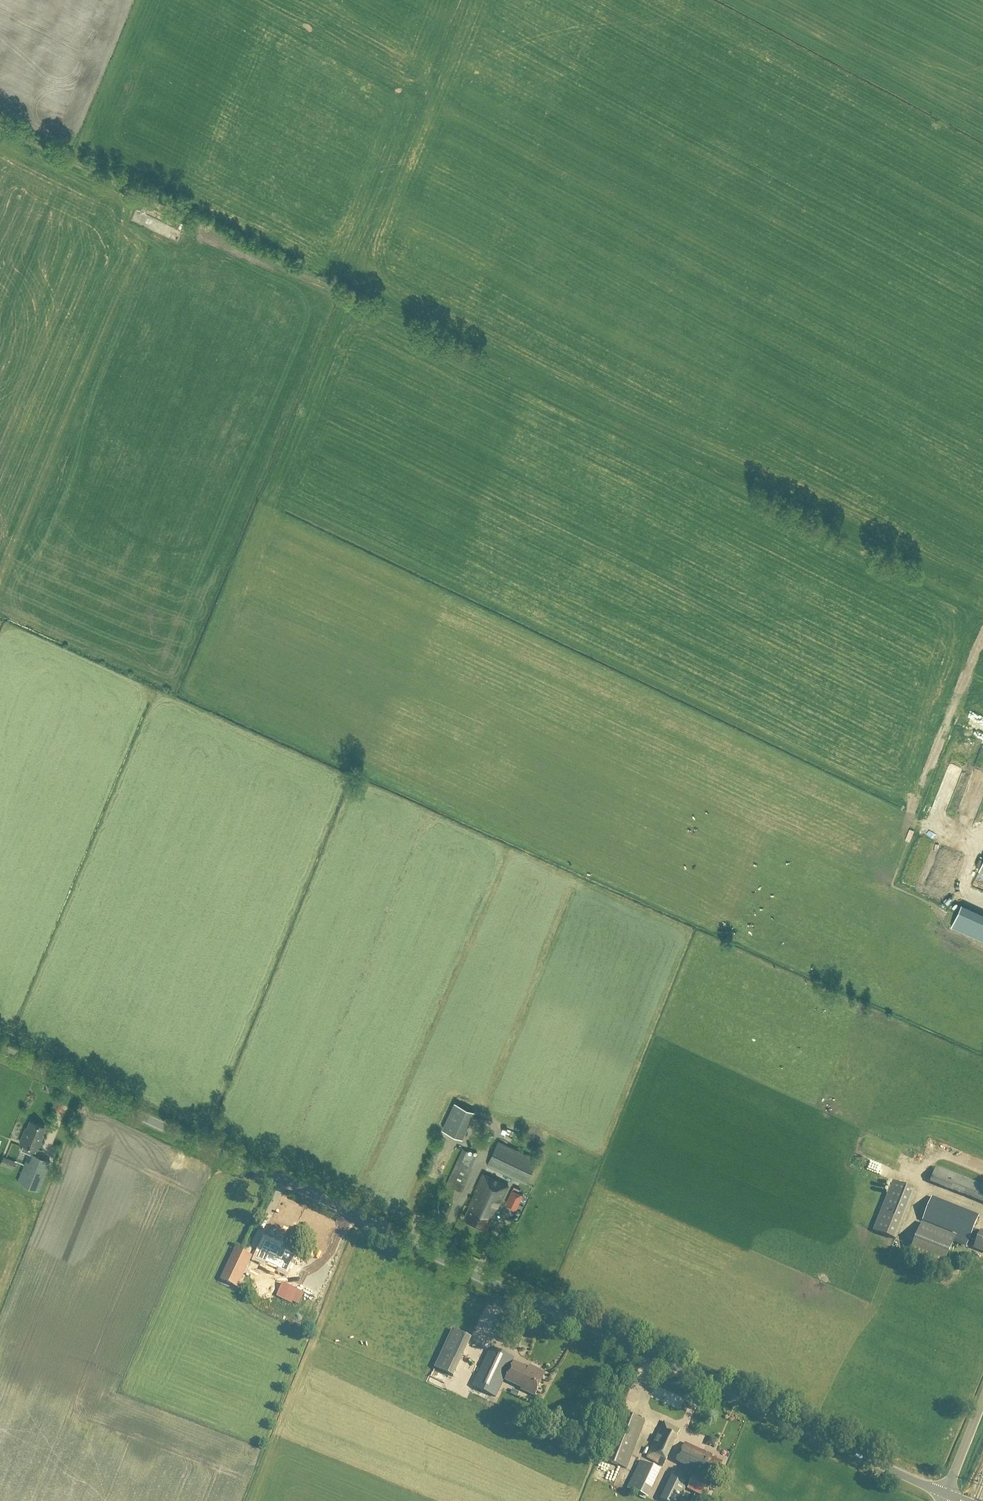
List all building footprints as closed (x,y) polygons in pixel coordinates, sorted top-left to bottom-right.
[(475,1108),(454,1099),(442,1128),(463,1136),(475,1108)] [(36,1149),(39,1141),(38,1140),(44,1126),(29,1120),(20,1142),(23,1143),(20,1149),(28,1152),(17,1181),(38,1189),(49,1160),(33,1154),(35,1148),(36,1149)] [(525,1182),(537,1159),(498,1141),(487,1164),(525,1182)] [(462,1146),(446,1183),(461,1190),(477,1152),(462,1146)] [(13,1159),(3,1155),(0,1163),(10,1167),(13,1159)] [(430,1161),(428,1173),(434,1174),(434,1171),(442,1173),(443,1164),(430,1161)] [(934,1169),(929,1183),(961,1196),(962,1194),(982,1203),(982,1188),(934,1169)] [(475,1222),(495,1178),(482,1172),(474,1190),(475,1190),(468,1205),(469,1205),(464,1217),(475,1222)] [(495,1178),(475,1222),(486,1227),(491,1216),(492,1216),(507,1185),(495,1178)] [(914,1192),(892,1183),(872,1231),(894,1240),(914,1192)] [(517,1192),(518,1190),(513,1187),(505,1203),(513,1207),(514,1204),(516,1205),(521,1195),(517,1192)] [(947,1255),(955,1234),(976,1241),(973,1249),(982,1253),(982,1234),(972,1230),(978,1217),(931,1199),(921,1222),(952,1234),(951,1236),(920,1224),(908,1256),(942,1269),(947,1255)] [(239,1243),(249,1246),(253,1236),(243,1232),(239,1243)] [(256,1260),(285,1274),(293,1255),(285,1252),(286,1250),(280,1247),(279,1249),(264,1242),(256,1260)] [(242,1254),(234,1250),(220,1281),(235,1288),(246,1265),(238,1262),(242,1254)] [(295,1296),(279,1289),(273,1302),(289,1310),(295,1296)] [(453,1378),(471,1339),(451,1330),(433,1369),(453,1378)] [(527,1370),(511,1362),(512,1359),(489,1349),(471,1388),(495,1398),(502,1383),(520,1391),(519,1393),(531,1399),(543,1374),(533,1369),(532,1371),(527,1369),(527,1370)] [(625,1470),(643,1423),(619,1414),(601,1460),(625,1470)] [(661,1467),(678,1430),(663,1423),(645,1460),(661,1467)] [(713,1480),(721,1463),(704,1456),(705,1454),(683,1444),(675,1462),(713,1480)] [(633,1480),(628,1495),(646,1500),(655,1470),(635,1464),(630,1479),(633,1480)] [(689,1481),(672,1473),(667,1485),(683,1493),(689,1481)] [(693,1477),(687,1490),(704,1499),(711,1485),(697,1478),(693,1477)]
